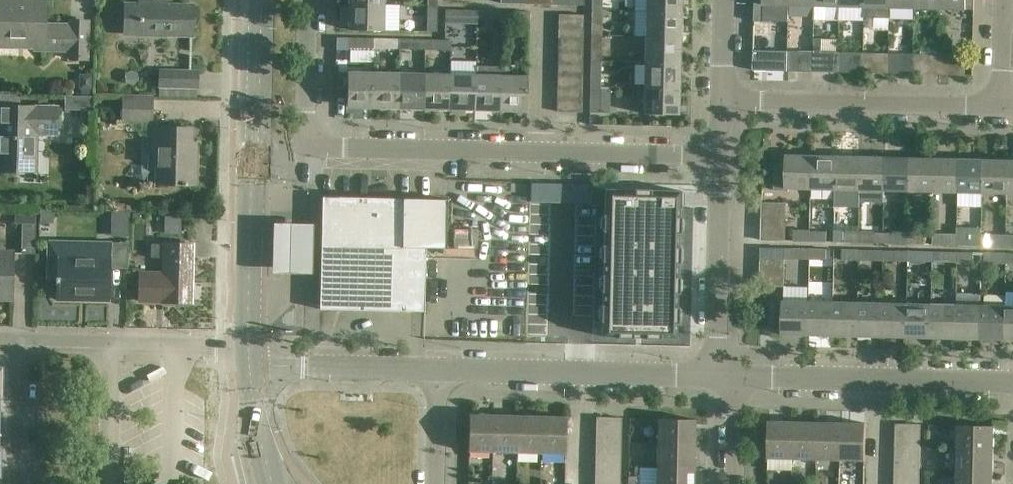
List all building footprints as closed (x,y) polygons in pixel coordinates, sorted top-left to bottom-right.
[(11,39),(19,39),(19,45),(43,46),(43,49),(71,50),(70,59),(86,59),(87,21),(71,21),(71,25),(45,25),(45,0),(23,0),(23,4),(0,3),(0,39),(11,39)] [(125,4),(125,16),(124,34),(192,36),(193,6),(167,5),(167,6),(157,6),(157,1),(139,0),(139,4),(125,4)] [(592,10),(602,10),(602,0),(593,0),(592,10)] [(646,11),(681,12),(681,0),(647,0),(646,11)] [(754,21),(774,22),(775,5),(790,5),(790,0),(755,0),(754,21)] [(814,6),(814,20),(839,20),(839,6),(840,0),(814,0),(814,6)] [(864,7),(865,18),(890,18),(890,8),(891,0),(865,0),(864,7)] [(890,8),(915,8),(915,0),(891,0),(890,8)] [(915,8),(941,9),(941,0),(915,0),(915,8)] [(941,9),(975,9),(975,0),(941,0),(941,9)] [(384,6),(349,5),(349,30),(383,31),(384,6)] [(437,7),(427,6),(427,33),(436,33),(437,7)] [(602,10),(592,10),(592,35),(601,35),(602,10)] [(451,21),(477,22),(477,12),(451,11),(451,21)] [(681,12),(646,11),(646,38),(680,39),(681,12)] [(502,12),(477,12),(477,22),(502,23),(502,12)] [(560,14),(559,27),(584,28),(584,14),(560,14)] [(584,28),(559,27),(559,38),(584,39),(584,28)] [(601,35),(592,35),(591,61),(601,61),(601,35)] [(584,39),(559,38),(559,51),(583,51),(584,39)] [(680,39),(646,38),(645,62),(679,63),(680,39)] [(348,39),(348,49),(348,50),(373,50),(373,49),(373,40),(348,39)] [(399,40),(373,40),(373,49),(399,50),(399,40)] [(424,41),(399,40),(399,50),(424,51),(424,41)] [(450,42),(424,41),(424,51),(450,52),(450,42)] [(754,50),(753,71),(762,71),(772,71),(788,71),(788,51),(772,51),(762,51),(754,50)] [(583,51),(559,51),(558,63),(583,64),(583,51)] [(788,51),(788,71),(813,72),(813,52),(788,51)] [(813,52),(813,72),(838,72),(838,52),(813,52)] [(838,52),(838,72),(848,73),(848,53),(838,52)] [(864,53),(863,73),(873,73),(874,53),(864,53)] [(889,54),(888,74),(913,74),(914,54),(889,54)] [(914,54),(913,74),(939,75),(939,55),(914,54)] [(939,55),(939,75),(964,75),(964,55),(939,55)] [(372,107),(373,73),(373,62),(348,61),(347,107),(372,107)] [(601,61),(591,61),(590,87),(600,87),(601,61)] [(679,63),(645,62),(644,88),(679,89),(679,63)] [(583,64),(558,63),(558,75),(583,76),(583,64)] [(160,87),(198,87),(198,71),(160,71),(160,87)] [(399,74),(373,73),(372,107),(398,108),(399,74)] [(424,74),(399,74),(398,108),(423,108),(424,74)] [(449,75),(424,74),(423,108),(448,109),(449,75)] [(474,75),(449,75),(448,109),(474,110),(474,75)] [(500,76),(474,75),(474,110),(499,110),(500,76)] [(583,76),(558,75),(558,88),(583,88),(583,76)] [(527,77),(500,76),(499,110),(527,111),(527,77)] [(600,87),(590,87),(589,112),(599,113),(600,87)] [(583,88),(558,88),(558,99),(582,100),(583,88)] [(679,89),(644,88),(644,114),(678,115),(679,89)] [(35,128),(57,128),(57,107),(18,106),(18,94),(0,94),(0,170),(34,171),(35,128)] [(151,97),(123,96),(122,120),(151,121),(151,97)] [(582,100),(558,99),(557,111),(582,112),(582,100)] [(159,153),(158,183),(197,184),(197,183),(195,183),(196,144),(191,143),(191,128),(150,127),(149,153),(159,153)] [(775,164),(774,190),(786,191),(786,188),(812,189),(812,155),(787,155),(787,165),(775,164)] [(837,156),(812,155),(812,189),(836,189),(837,156)] [(861,157),(837,156),(836,189),(861,190),(861,157)] [(886,157),(861,157),(861,190),(885,191),(886,157)] [(910,158),(886,157),(885,191),(909,191),(910,158)] [(935,158),(910,158),(909,191),(934,192),(935,158)] [(959,159),(935,158),(934,192),(958,193),(959,159)] [(984,159),(959,159),(958,193),(983,193),(984,159)] [(1008,160),(984,159),(983,193),(1007,194),(1008,160)] [(510,187),(509,205),(574,206),(574,189),(510,187)] [(609,189),(605,337),(680,339),(684,191),(609,189)] [(328,208),(323,207),(322,240),(327,240),(327,260),(321,260),(320,309),(424,311),(425,248),(447,248),(447,200),(328,197),(328,208)] [(782,203),(762,203),(762,216),(786,217),(786,203),(782,203)] [(14,223),(22,223),(21,253),(35,253),(36,209),(15,209),(14,223)] [(786,217),(762,216),(762,229),(786,229),(786,217)] [(313,224),(273,223),(272,273),(312,273),(313,224)] [(786,229),(762,229),(762,241),(785,241),(786,229)] [(958,229),(957,235),(957,245),(982,246),(982,230),(958,229)] [(810,232),(793,232),(793,242),(810,242),(810,232)] [(827,232),(810,232),(810,242),(827,242),(827,232)] [(859,233),(842,233),(842,243),(859,243),(859,233)] [(876,233),(859,233),(859,243),(876,243),(876,233)] [(908,234),(891,234),(891,244),(908,244),(908,234)] [(925,234),(908,234),(908,244),(925,245),(925,234)] [(957,235),(941,235),(940,245),(957,245),(957,235)] [(1007,236),(990,236),(990,246),(1006,246),(1007,236)] [(49,278),(56,278),(56,282),(58,282),(57,294),(86,294),(86,300),(109,300),(109,268),(127,268),(128,261),(128,242),(101,242),(101,245),(50,244),(49,278)] [(165,243),(165,244),(152,244),(151,258),(164,258),(164,274),(140,273),(140,301),(156,301),(156,298),(163,298),(163,302),(191,302),(193,244),(165,243)] [(785,249),(761,248),(761,260),(785,261),(785,249)] [(810,250),(793,249),(793,259),(809,260),(810,250)] [(826,250),(810,250),(809,260),(826,260),(826,250)] [(859,251),(842,250),(842,260),(859,261),(859,251)] [(876,251),(859,251),(859,261),(875,261),(876,251)] [(908,252),(891,251),(891,262),(908,262),(908,252)] [(925,252),(908,252),(908,262),(925,262),(925,252)] [(957,253),(940,252),(940,263),(957,263),(957,253)] [(13,298),(14,254),(0,253),(0,298),(13,298)] [(974,253),(957,253),(957,263),(974,263),(974,253)] [(1006,254),(989,254),(989,264),(1006,264),(1006,254)] [(785,261),(761,260),(761,273),(784,274),(785,261)] [(784,274),(761,273),(760,286),(784,286),(784,274)] [(981,295),(981,305),(980,339),(1004,340),(1005,306),(1005,296),(981,295)] [(783,335),(808,335),(809,301),(784,301),(783,335)] [(834,302),(809,301),(808,335),(833,336),(834,302)] [(858,302),(834,302),(833,336),(857,336),(858,302)] [(883,303),(858,302),(857,336),(882,337),(883,303)] [(907,304),(883,303),(882,337),(906,338),(907,304)] [(932,304),(907,304),(906,338),(931,338),(932,304)] [(956,305),(932,304),(931,338),(955,339),(956,305)] [(981,305),(956,305),(955,339),(980,339),(981,305)] [(1005,306),(1004,340),(1012,340),(1012,306),(1005,306)] [(468,452),(493,452),(494,415),(469,414),(468,452)] [(517,415),(494,415),(493,452),(516,453),(517,415)] [(542,416),(517,415),(516,453),(541,453),(542,416)] [(566,416),(542,416),(541,453),(565,454),(566,416)] [(622,418),(596,417),(596,431),(621,431),(622,418)] [(657,419),(657,443),(695,443),(695,419),(657,419)] [(793,421),(769,421),(768,459),(792,459),(793,421)] [(817,422),(793,421),(792,459),(816,460),(817,422)] [(841,423),(817,422),(816,460),(840,460),(841,423)] [(866,423),(841,423),(840,460),(865,461),(866,423)] [(922,424),(897,424),(897,437),(922,438),(922,424)] [(957,425),(957,426),(957,450),(994,451),(995,426),(957,425)] [(621,431),(596,431),(596,442),(621,443),(621,431)] [(922,438),(897,437),(896,449),(921,450),(922,438)] [(621,443),(596,442),(595,454),(621,455),(621,443)] [(695,443),(657,443),(656,467),(694,467),(695,443)] [(921,450),(896,449),(896,461),(921,461),(921,450)] [(994,451),(957,450),(956,474),(994,475),(994,451)] [(621,455),(595,454),(595,466),(620,467),(621,455)] [(921,461),(896,461),(896,473),(921,473),(921,461)] [(620,467),(595,466),(595,478),(620,479),(620,467)] [(656,467),(656,483),(694,483),(694,467),(656,467)] [(896,473),(896,483),(921,483),(921,473),(896,473)] [(956,474),(956,483),(994,483),(994,475),(956,474)]
